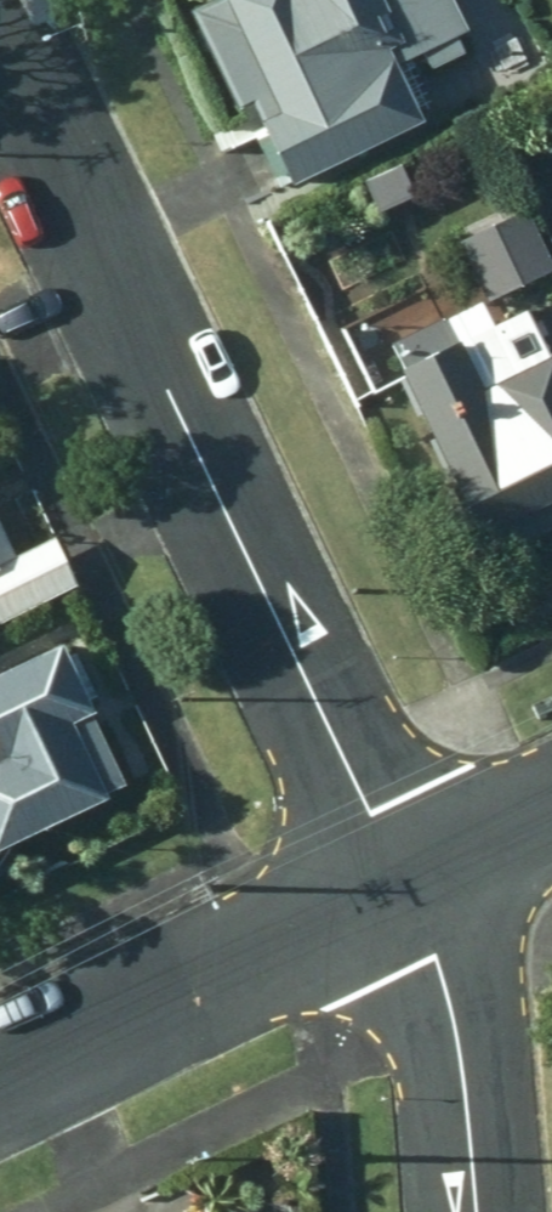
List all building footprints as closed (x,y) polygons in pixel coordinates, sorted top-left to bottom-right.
[(276,187),(410,119),(384,67),(458,30),(443,0),(186,0),(174,5),(222,112),(237,107),(276,187)] [(500,220),(457,241),(483,291),(525,271),(500,220)] [(479,563),(551,528),(551,358),(528,308),(514,314),(502,287),(375,347),(479,563)] [(48,542),(0,566),(0,629),(72,593),(48,542)] [(46,644),(0,666),(0,844),(124,785),(87,708),(78,712),(46,644)]
